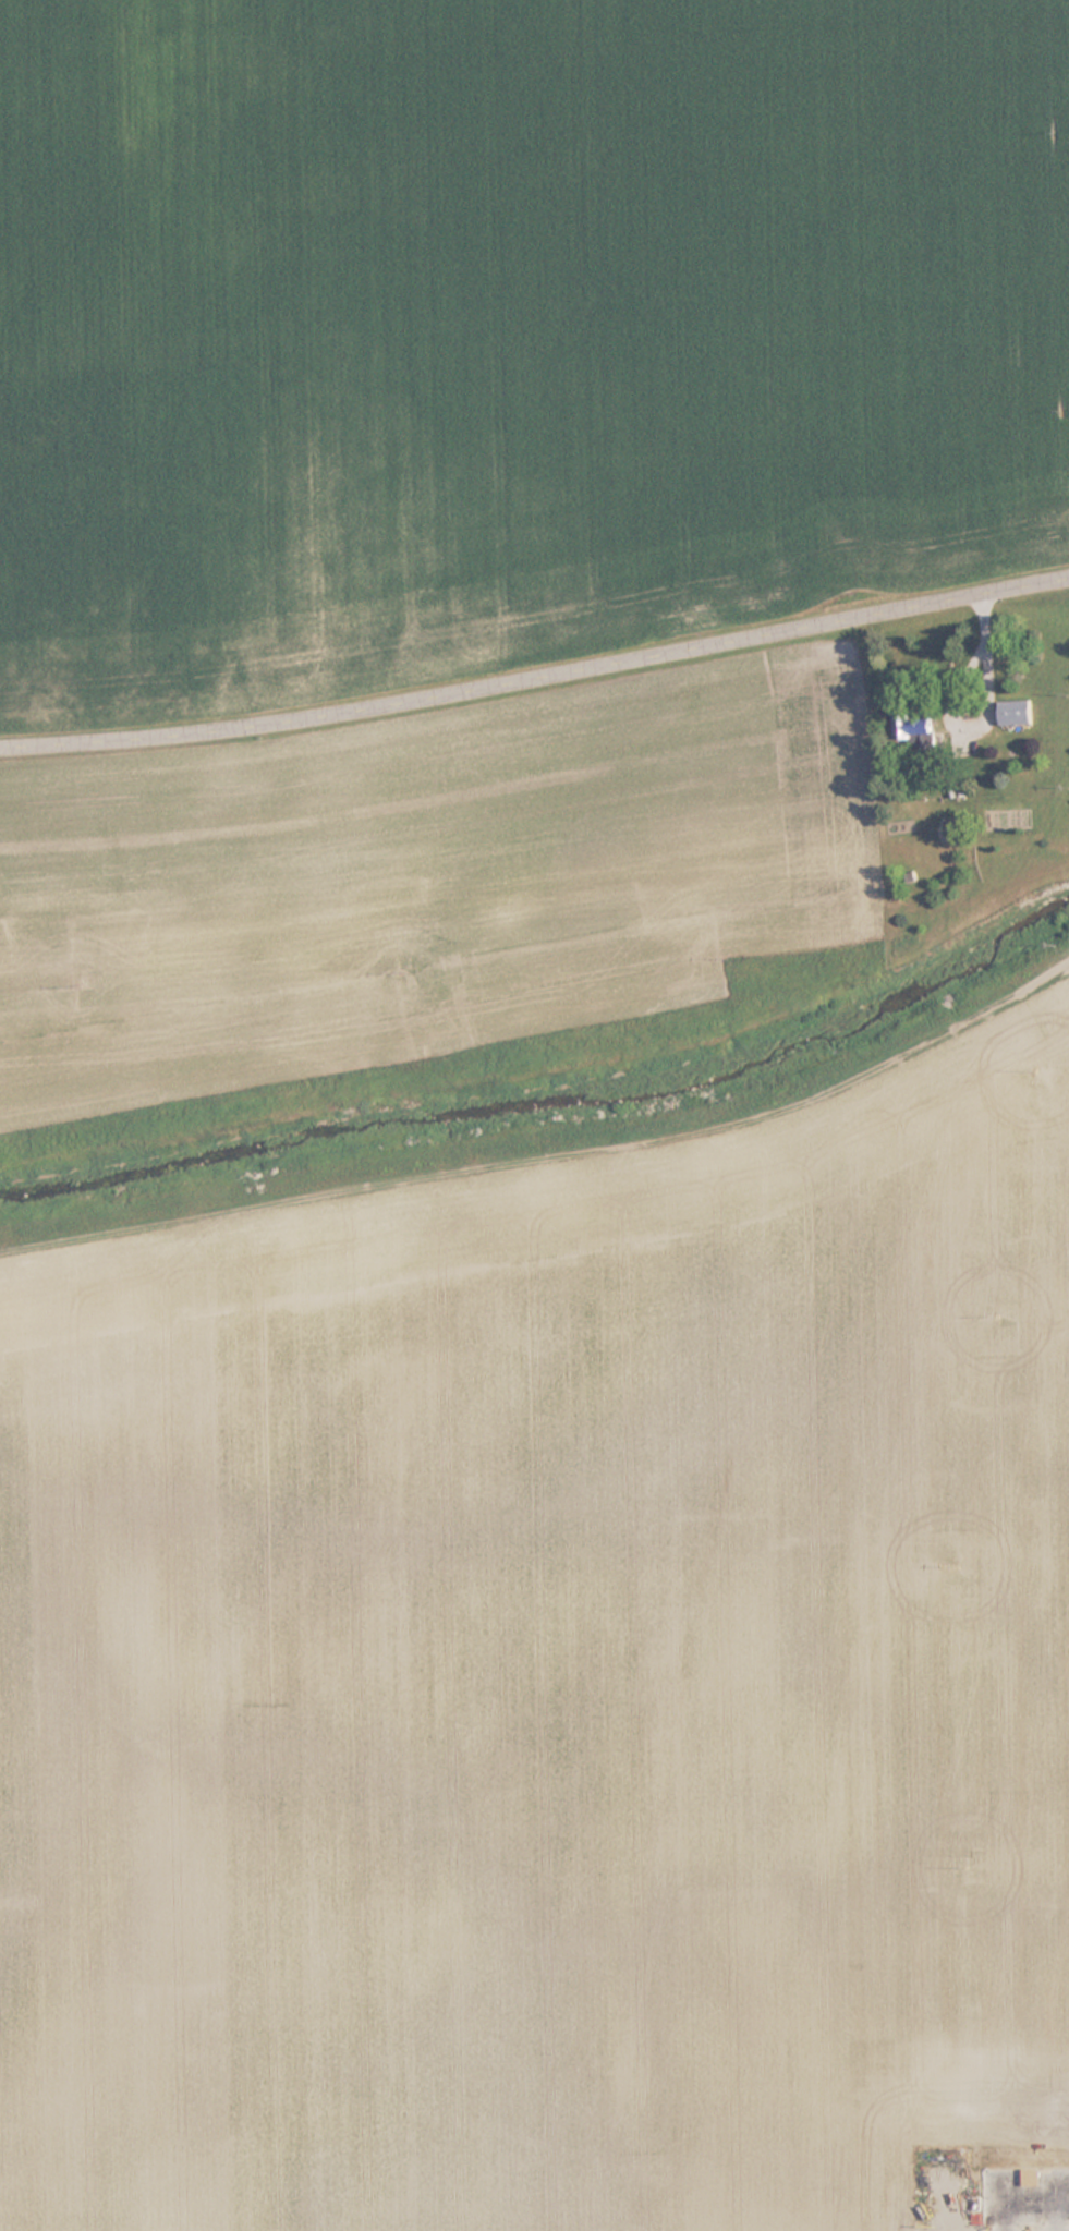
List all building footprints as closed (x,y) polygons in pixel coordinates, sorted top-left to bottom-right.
[(1001,724),(1032,724),(1032,700),(1001,700),(1001,724)] [(911,746),(935,746),(934,714),(897,715),(898,739),(911,738),(911,746)]
